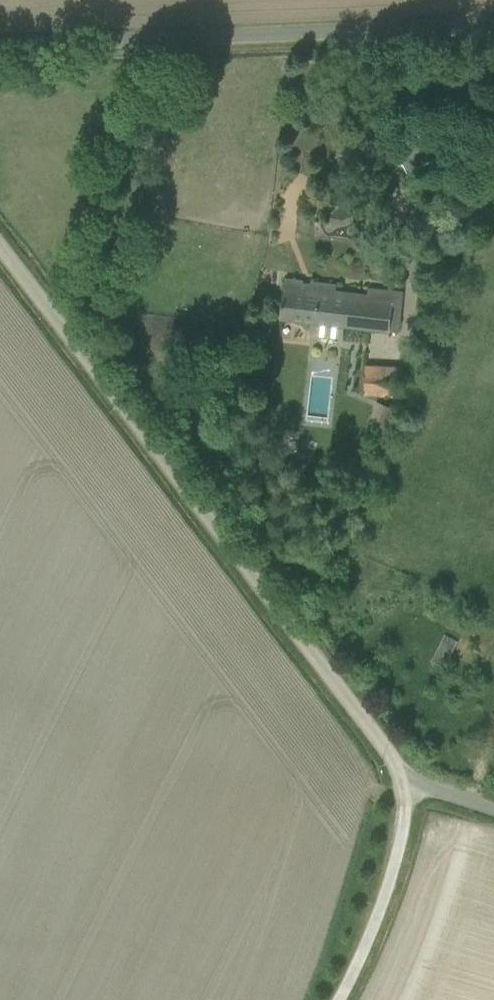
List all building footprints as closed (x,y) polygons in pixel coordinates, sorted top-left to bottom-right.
[(280,318),(397,332),(402,292),(367,288),(366,300),(335,296),(336,285),(310,282),(310,284),(302,283),(302,281),(285,279),(280,318)] [(107,353),(116,364),(125,357),(116,345),(107,353)] [(362,397),(401,399),(402,367),(363,366),(362,397)] [(386,431),(395,408),(376,402),(368,424),(386,431)]
